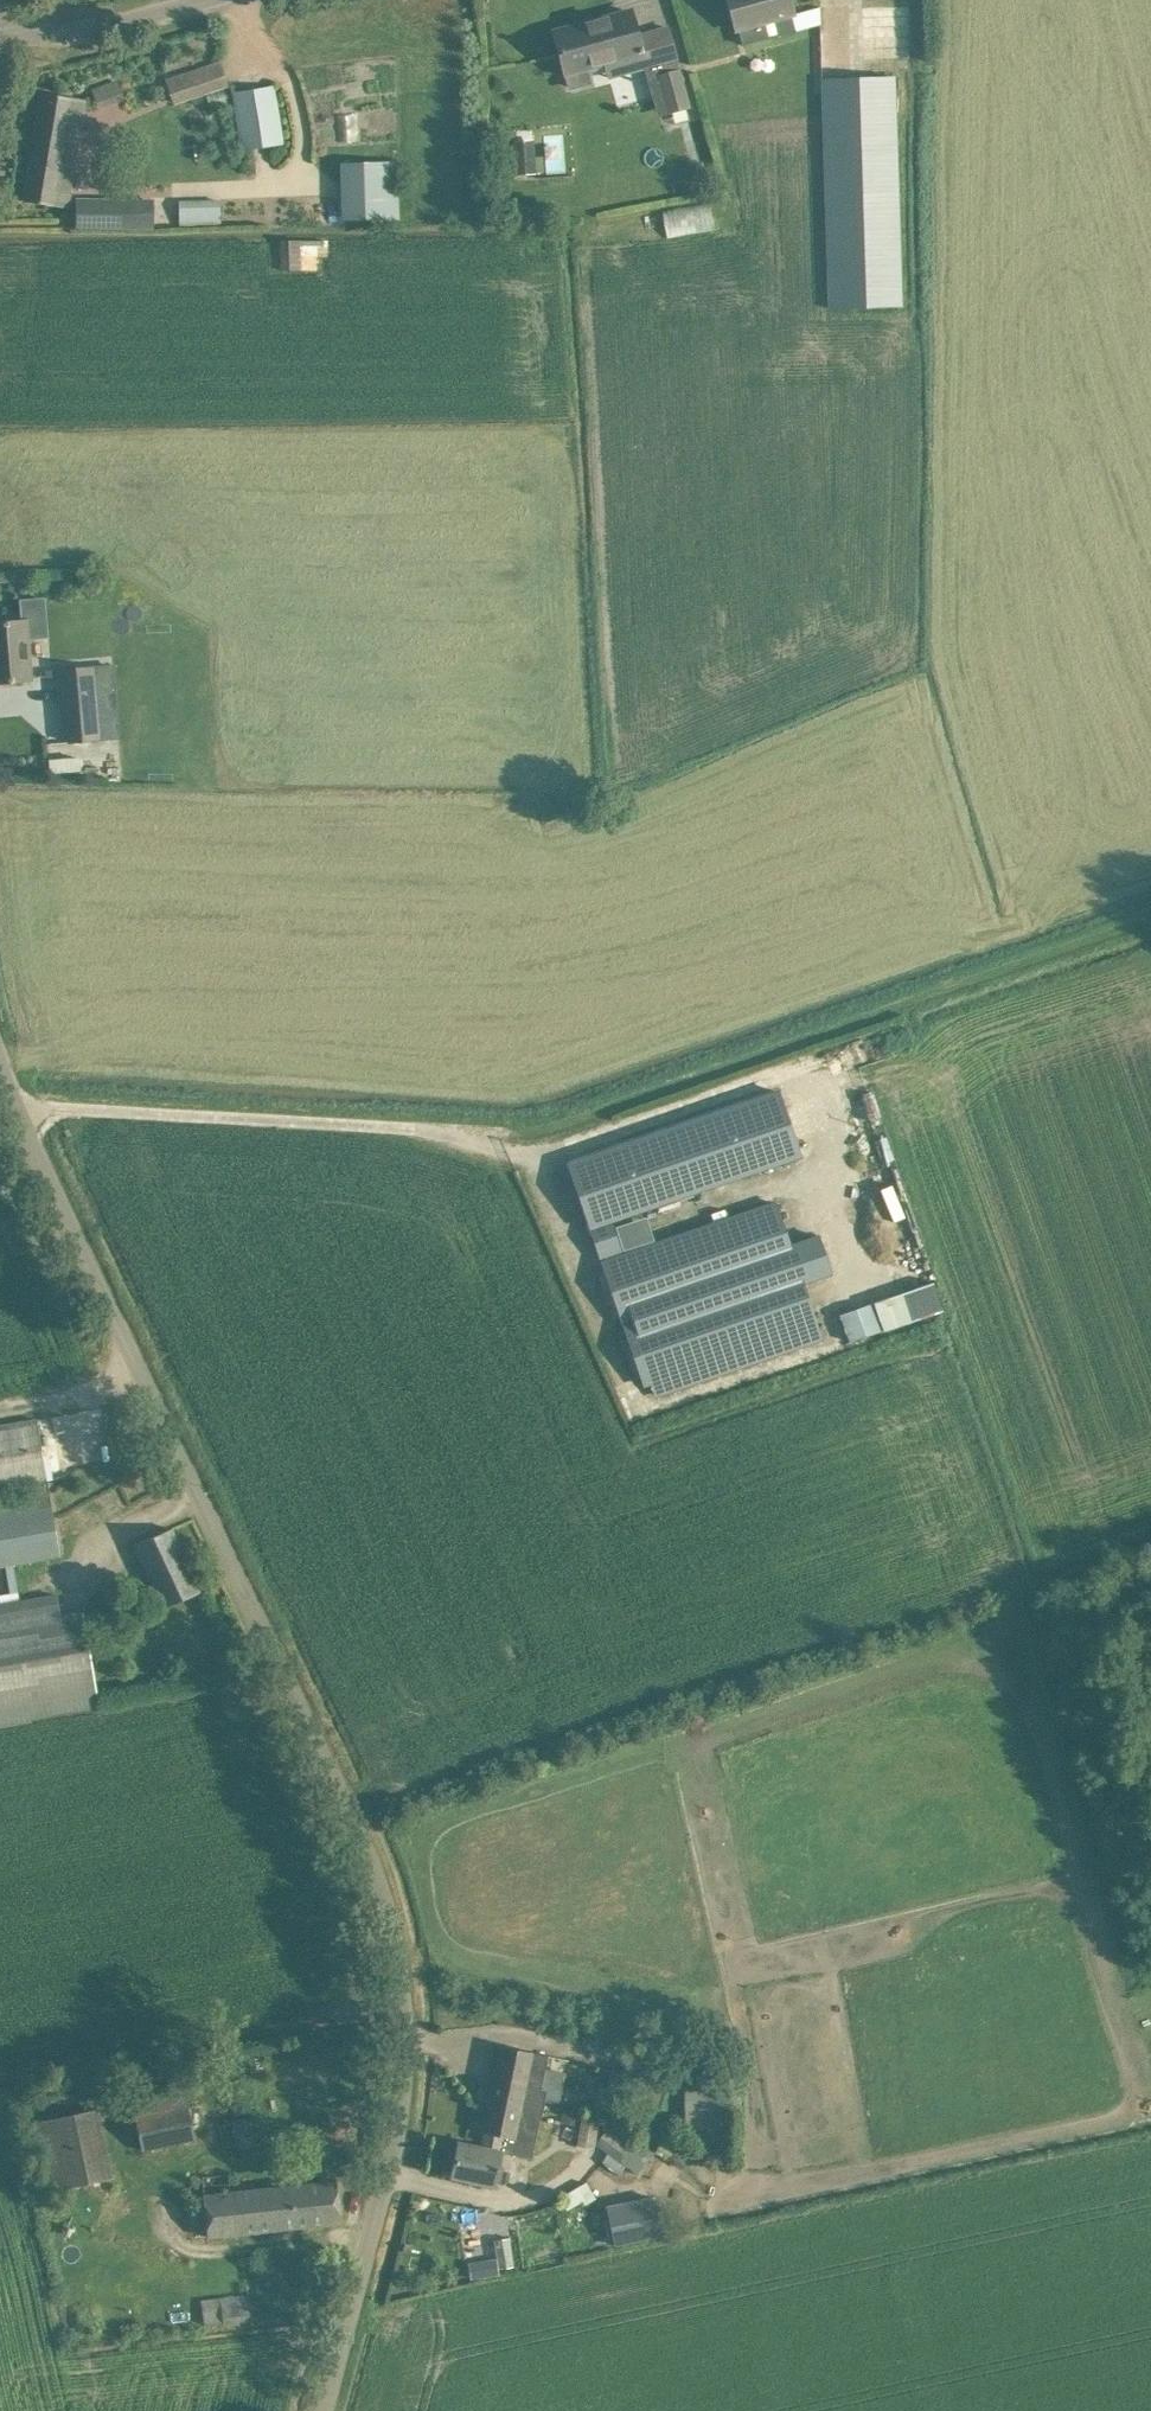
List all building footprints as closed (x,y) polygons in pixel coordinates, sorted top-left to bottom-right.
[(736,29),(738,29),(742,44),(795,29),(791,14),(794,14),(790,0),(728,0),(736,29)] [(632,11),(553,32),(560,55),(565,73),(568,86),(588,81),(585,67),(586,67),(604,62),(643,52),(638,34),(632,11)] [(168,79),(176,102),(225,86),(217,63),(168,79)] [(679,73),(659,79),(669,113),(689,107),(679,73)] [(894,77),(823,79),(824,103),(830,307),(901,305),(895,122),(895,105),(894,77)] [(235,94),(244,148),(281,142),(272,87),(235,94)] [(22,200),(46,204),(68,208),(86,99),(40,92),(22,200)] [(536,172),(533,139),(513,141),(516,174),(536,172)] [(344,218),(398,216),(396,163),(342,163),(344,218)] [(153,201),(77,199),(75,227),(151,229),(153,201)] [(221,200),(180,200),(180,226),(220,224),(221,200)] [(662,234),(711,230),(709,207),(660,212),(662,234)] [(280,240),(280,270),(317,270),(317,256),(327,256),(327,240),(280,240)] [(26,626),(44,625),(43,610),(26,610),(26,626)] [(10,621),(0,621),(0,682),(30,679),(25,619),(10,621)] [(64,725),(74,724),(75,740),(100,738),(98,721),(93,667),(59,670),(64,725)] [(78,756),(49,759),(51,773),(79,771),(78,756)] [(718,1111),(568,1163),(576,1185),(590,1227),(644,1385),(818,1324),(803,1281),(830,1271),(817,1236),(790,1245),(775,1201),(623,1254),(612,1219),(740,1175),(803,1153),(798,1139),(786,1106),(784,1103),(779,1088),(718,1111)] [(845,1340),(939,1307),(928,1277),(835,1311),(845,1340)] [(13,1422),(0,1425),(0,1564),(4,1563),(14,1562),(60,1554),(50,1497),(37,1418),(13,1422)] [(172,1528),(150,1538),(135,1545),(164,1608),(201,1591),(172,1528)] [(99,1705),(99,1704),(98,1700),(97,1695),(81,1612),(61,1616),(57,1595),(20,1601),(1,1604),(0,1604),(0,1722),(99,1705)] [(501,2045),(487,2112),(538,2123),(540,2115),(545,2089),(541,2088),(548,2054),(524,2050),(501,2045)] [(599,2093),(594,2117),(616,2121),(617,2116),(631,2119),(636,2096),(639,2097),(643,2074),(627,2070),(626,2076),(609,2073),(604,2094),(599,2093)] [(185,2086),(132,2097),(142,2149),(195,2138),(195,2135),(189,2103),(185,2086)] [(685,2090),(685,2107),(723,2108),(724,2090),(685,2090)] [(33,2122),(47,2189),(112,2174),(98,2108),(33,2122)] [(580,2126),(577,2144),(593,2148),(598,2119),(581,2117),(582,2114),(564,2109),(560,2122),(580,2126)] [(459,2143),(453,2175),(493,2184),(494,2182),(500,2183),(503,2168),(497,2167),(500,2151),(509,2153),(512,2140),(534,2144),(538,2123),(487,2112),(483,2131),(486,2131),(482,2147),(459,2143)] [(230,2121),(237,2148),(257,2143),(250,2116),(230,2121)] [(612,2121),(596,2142),(608,2151),(620,2160),(636,2139),(612,2121)] [(229,2190),(203,2193),(207,2237),(317,2224),(341,2221),(336,2179),(313,2181),(229,2190)] [(561,2193),(568,2206),(591,2195),(584,2181),(561,2193)] [(653,2196),(606,2206),(614,2245),(661,2235),(653,2196)] [(496,2257),(468,2262),(471,2277),(499,2273),(496,2257)] [(201,2300),(204,2326),(250,2320),(247,2295),(201,2300)]
